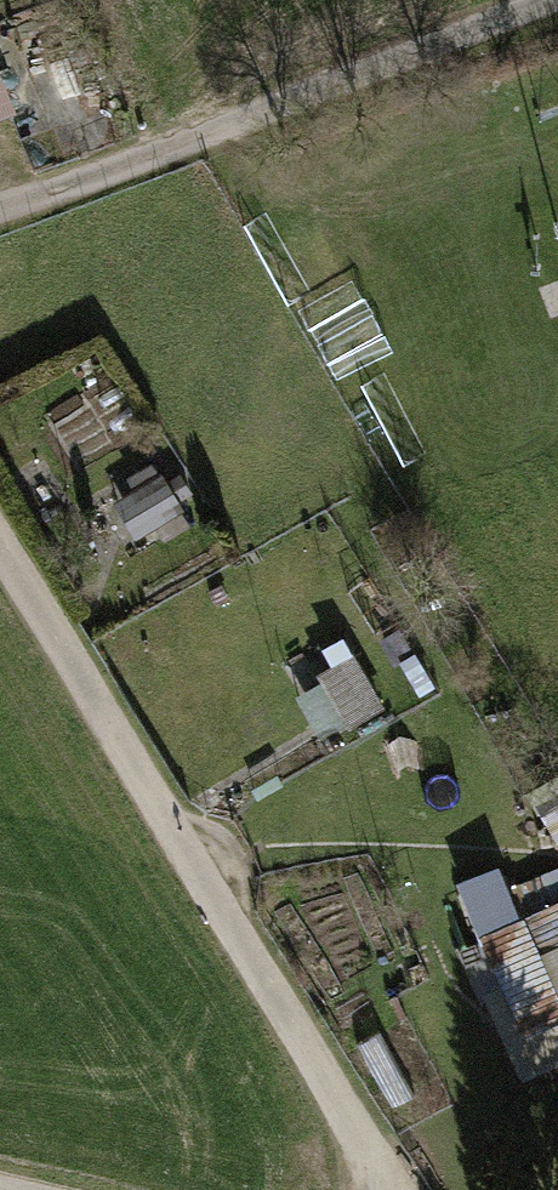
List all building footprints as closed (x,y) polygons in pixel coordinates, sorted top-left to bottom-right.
[(358,718),(389,703),(364,652),(333,667),(358,718)] [(485,938),(525,1028),(557,1014),(557,1012),(534,957),(557,947),(557,907),(485,938)]
